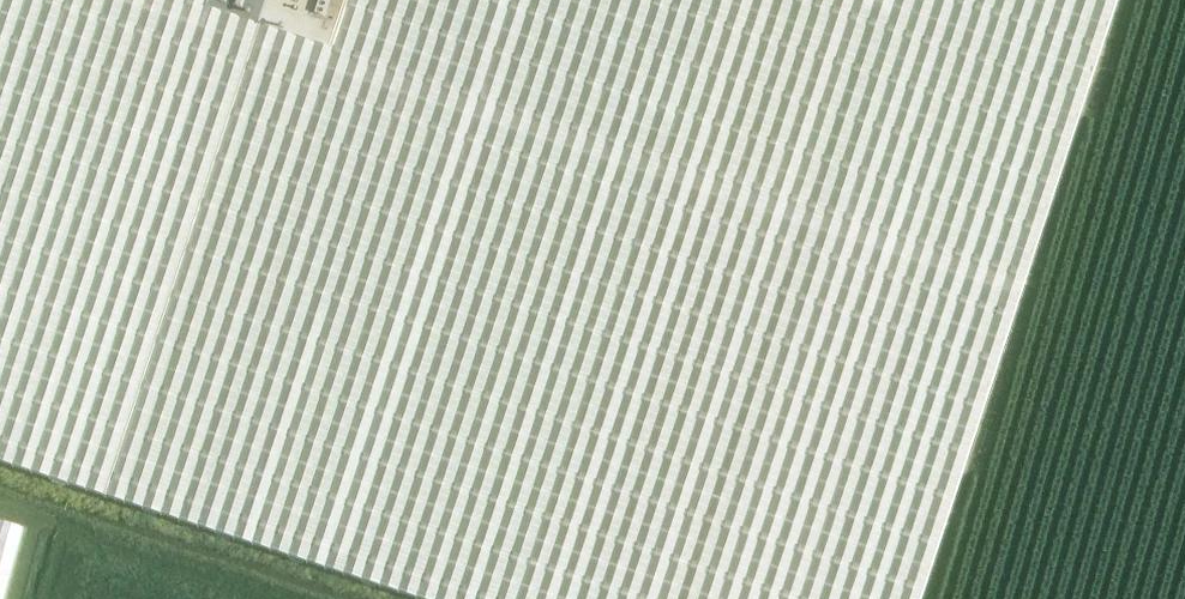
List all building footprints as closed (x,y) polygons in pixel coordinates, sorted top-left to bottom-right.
[(416,598),(923,598),(1119,0),(0,0),(0,463),(416,598)] [(26,529),(0,522),(0,598),(6,598),(26,529)]
